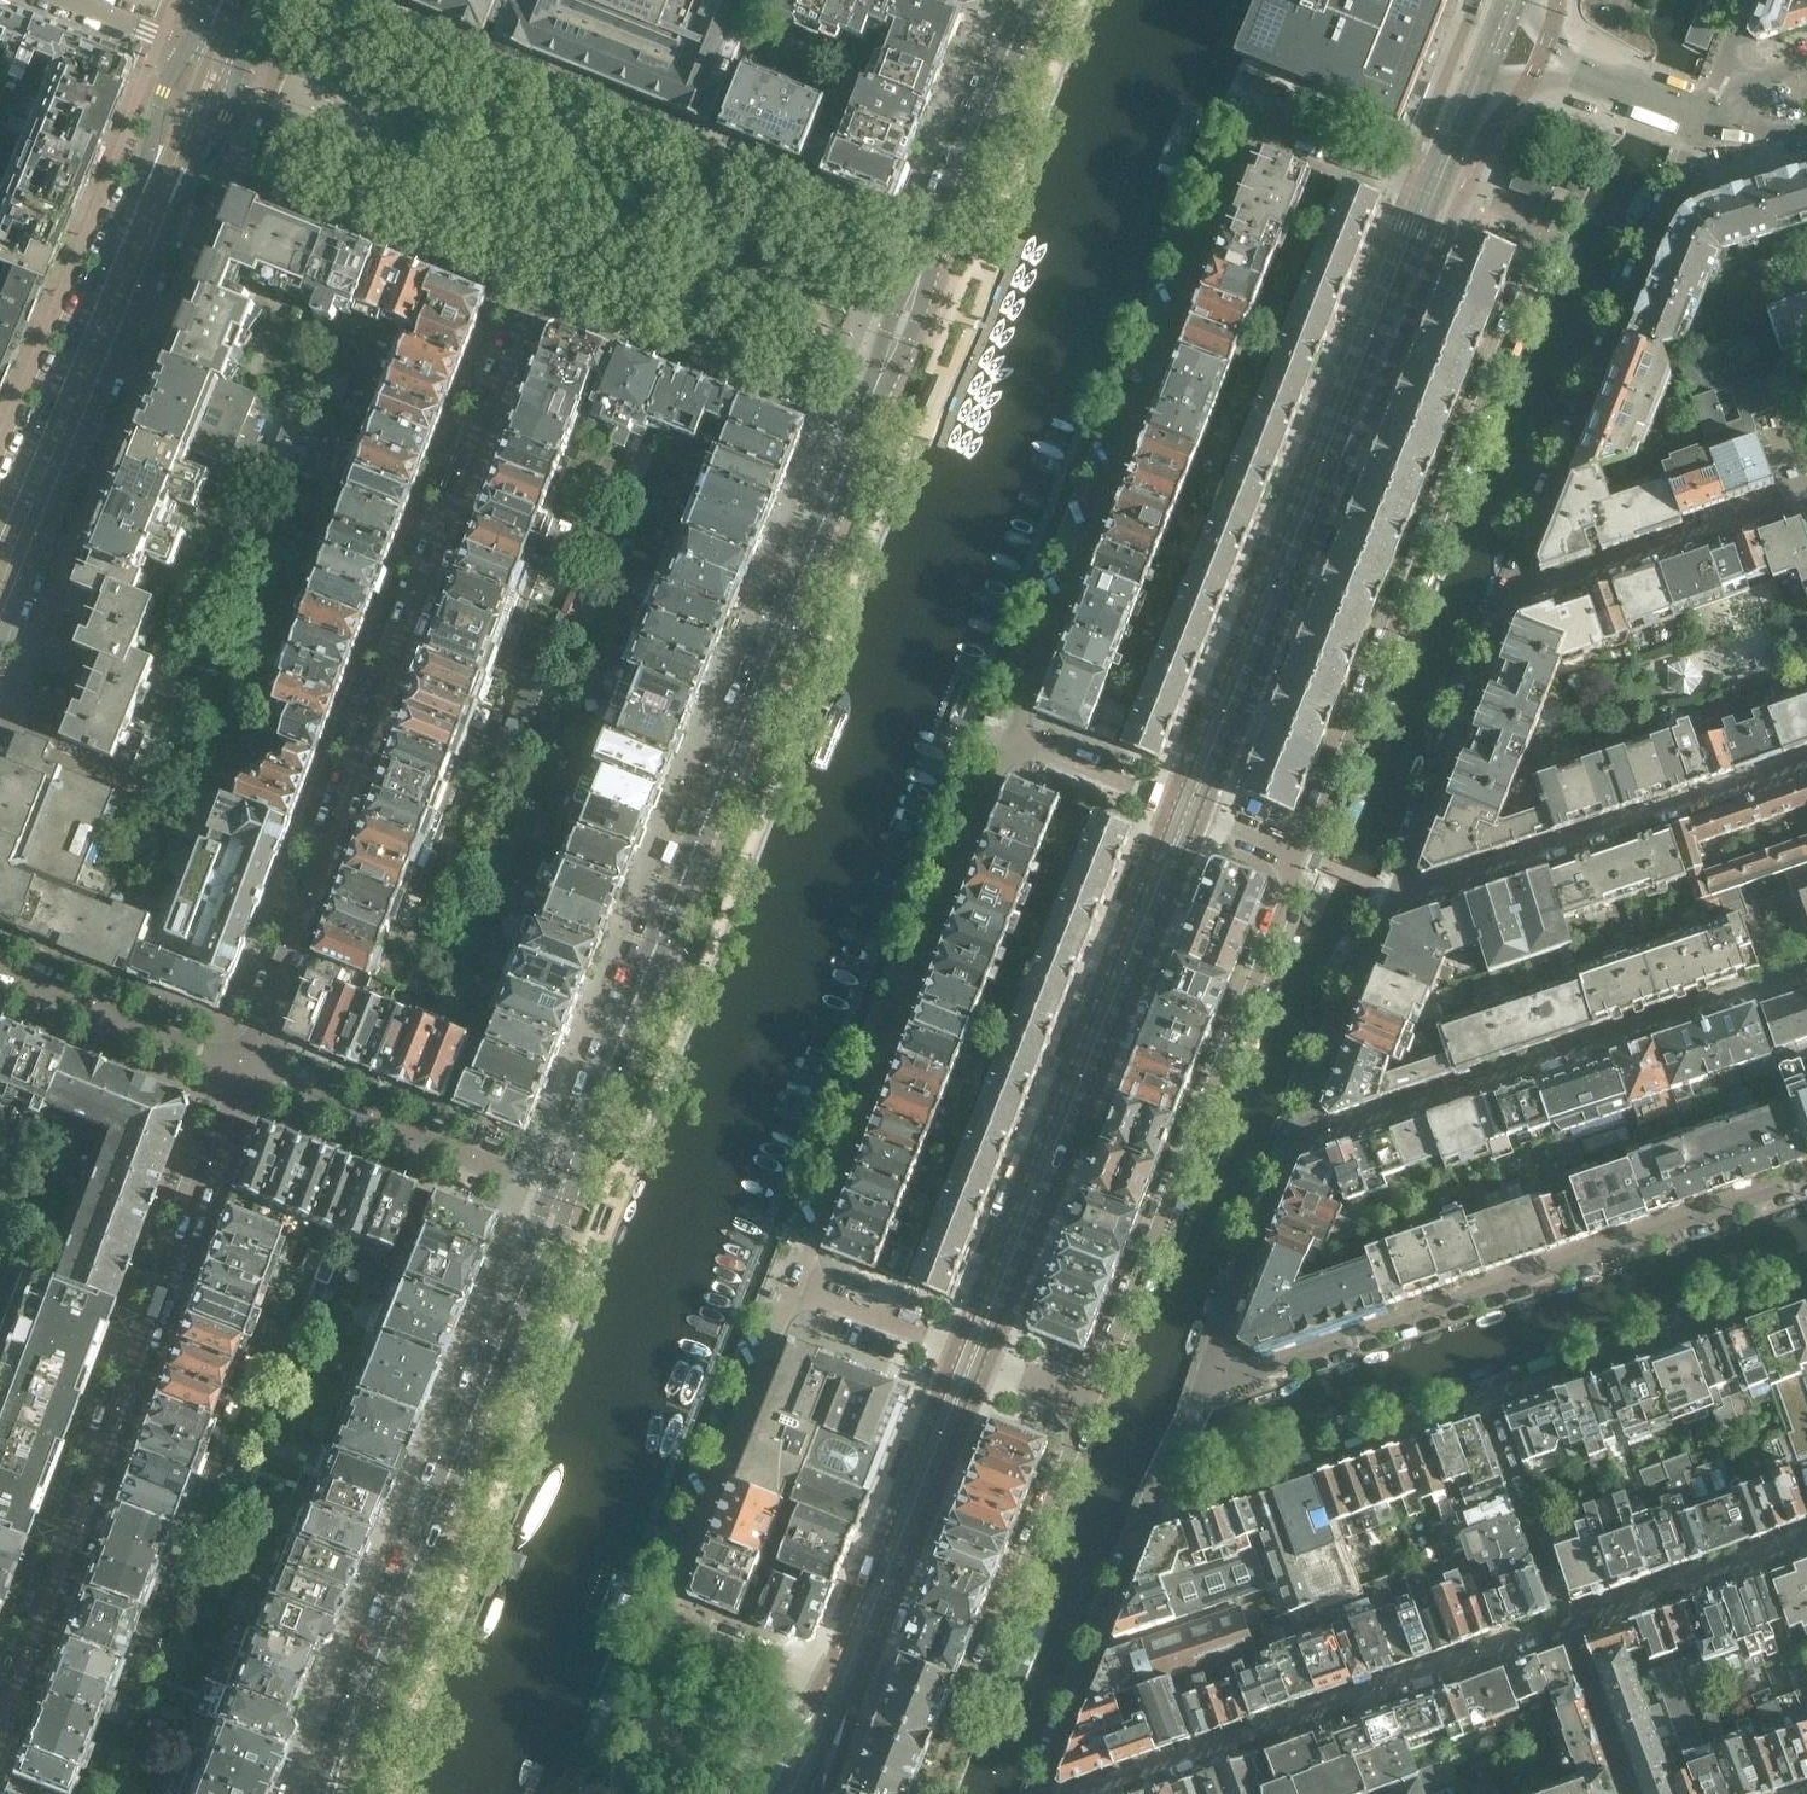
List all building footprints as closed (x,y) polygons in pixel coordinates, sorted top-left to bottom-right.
[(403,1),(403,0),(411,3),(411,4),(418,7),(418,6),(450,19),(450,20),(455,22),(481,33),(486,35),(492,20),(500,0),(401,0),(403,1)] [(757,7),(760,0),(500,0),(492,20),(504,24),(498,39),(535,54),(536,53),(674,108),(673,109),(711,125),(728,80),(731,81),(734,72),(732,71),(746,35),(746,36),(752,21),(751,21),(757,7)] [(797,23),(806,0),(772,0),(767,13),(796,25),(797,23)] [(836,0),(806,0),(797,23),(823,33),(824,31),(836,0)] [(866,0),(836,0),(824,31),(844,39),(846,35),(852,37),(866,0)] [(852,37),(867,43),(872,31),(878,34),(890,30),(901,0),(866,0),(852,37)] [(962,11),(957,13),(924,0),(901,0),(893,23),(901,26),(952,46),(961,22),(965,20),(962,11)] [(1236,56),(1244,60),(1244,59),(1295,79),(1295,80),(1399,122),(1448,0),(1259,0),(1236,56)] [(1708,56),(1729,0),(1704,0),(1685,48),(1708,56)] [(1796,0),(1765,0),(1751,35),(1751,36),(1751,37),(1751,38),(1752,39),(1753,40),(1755,41),(1756,41),(1783,34),(1793,8),(1796,0)] [(1793,8),(1783,34),(1806,27),(1806,4),(1793,8)] [(28,20),(0,8),(0,45),(6,48),(3,54),(13,58),(28,20)] [(69,55),(76,39),(28,20),(13,58),(12,61),(25,66),(30,54),(51,62),(53,57),(58,58),(60,60),(63,52),(69,55)] [(940,76),(952,46),(901,26),(889,56),(940,76)] [(131,68),(127,59),(76,39),(69,55),(85,61),(82,69),(88,71),(124,85),(131,68)] [(300,54),(298,54),(296,54),(295,54),(294,55),(293,56),(293,57),(293,59),(293,60),(293,61),(294,63),(295,63),(296,64),(298,64),(299,64),(301,63),(302,63),(302,62),(303,60),(303,59),(303,58),(303,57),(302,56),(301,54),(300,54)] [(928,106),(940,76),(889,56),(882,73),(871,69),(866,82),(928,106)] [(112,114),(124,85),(88,71),(85,76),(73,71),(76,66),(60,60),(58,58),(51,76),(46,74),(41,85),(112,114)] [(749,140),(773,80),(746,69),(723,129),(749,140)] [(1297,89),(1248,70),(1238,95),(1260,104),(1287,115),(1296,93),(1297,89)] [(776,151),(799,90),(773,80),(749,140),(776,151)] [(917,137),(928,106),(866,82),(854,112),(917,137)] [(112,114),(41,85),(36,97),(41,99),(34,116),(52,123),(55,116),(67,121),(64,128),(100,143),(112,114)] [(815,131),(827,101),(799,90),(776,151),(803,162),(803,161),(815,131)] [(451,113),(457,99),(444,94),(439,109),(451,113)] [(1208,114),(1189,107),(1162,175),(1182,183),(1208,114)] [(905,167),(917,137),(854,112),(842,142),(905,167)] [(89,171),(100,143),(64,128),(61,135),(49,130),(52,123),(34,116),(27,133),(23,131),(18,142),(89,171)] [(815,131),(803,161),(817,167),(893,197),(901,178),(904,169),(905,167),(842,142),(829,137),(815,131)] [(89,171),(18,142),(13,154),(18,156),(11,173),(29,180),(32,173),(44,178),(41,185),(77,200),(89,171)] [(1307,217),(1323,175),(1324,173),(1285,158),(1286,158),(1260,148),(1227,234),(1277,254),(1281,245),(1285,246),(1298,213),(1307,217)] [(1547,204),(1558,176),(1521,161),(1510,189),(1547,204)] [(1755,184),(1770,235),(1806,224),(1806,168),(1755,184)] [(1586,195),(1593,178),(1576,171),(1569,188),(1586,195)] [(77,200),(41,185),(38,192),(26,187),(29,180),(11,173),(4,190),(0,188),(0,202),(65,229),(77,200)] [(1357,261),(1382,198),(1380,197),(1376,195),(1376,196),(1353,186),(1349,184),(1349,185),(1346,184),(1321,246),(1357,261)] [(1770,235),(1755,184),(1712,196),(1727,248),(1770,235)] [(307,289),(330,232),(263,205),(264,202),(237,191),(211,257),(257,276),(304,295),(307,289)] [(1727,248),(1712,196),(1705,199),(1702,200),(1698,202),(1694,205),(1692,206),(1687,210),(1684,213),(1681,217),(1676,222),(1673,228),(1671,232),(1670,234),(1720,254),(1722,250),(1727,248)] [(0,202),(0,235),(5,238),(8,230),(20,235),(17,242),(54,257),(65,229),(0,202)] [(1465,305),(1490,241),(1463,231),(1438,294),(1465,305)] [(321,318),(352,241),(330,232),(307,289),(320,294),(311,314),(321,318)] [(1266,282),(1277,254),(1227,234),(1216,263),(1266,282)] [(1704,294),(1720,254),(1670,234),(1654,274),(1704,294)] [(54,257),(17,242),(15,250),(3,245),(5,238),(0,235),(0,269),(42,286),(54,257)] [(352,307),(376,250),(352,241),(321,318),(331,322),(339,302),(352,307)] [(1492,316),(1517,252),(1490,241),(1465,305),(1492,316)] [(1333,323),(1357,261),(1321,246),(1297,309),(1333,323)] [(385,318),(407,263),(376,250),(352,307),(375,316),(376,314),(385,318)] [(227,381),(258,307),(246,303),(257,276),(211,257),(169,358),(227,381)] [(428,302),(438,275),(407,263),(385,318),(417,331),(428,302)] [(1255,310),(1266,282),(1216,263),(1205,291),(1255,310)] [(42,286),(0,269),(0,270),(0,306),(29,318),(42,286)] [(1687,337),(1704,294),(1654,274),(1628,338),(1657,350),(1681,343),(1682,342),(1687,337)] [(475,329),(488,295),(438,275),(428,302),(434,305),(432,312),(475,329)] [(1244,338),(1255,310),(1205,291),(1194,319),(1244,338)] [(1440,367),(1465,305),(1438,294),(1413,356),(1440,367)] [(1799,302),(1799,301),(1791,304),(1787,305),(1788,306),(1768,312),(1781,351),(1806,342),(1806,299),(1799,302)] [(1468,378),(1492,316),(1465,305),(1440,367),(1468,378)] [(29,318),(0,306),(0,344),(16,350),(29,318)] [(1308,386),(1333,323),(1297,309),(1272,371),(1308,386)] [(462,364),(475,329),(432,312),(419,346),(462,364)] [(1233,366),(1244,338),(1194,319),(1183,347),(1233,366)] [(606,378),(617,348),(559,325),(553,327),(543,354),(595,374),(597,375),(606,378)] [(1636,458),(1656,407),(1670,371),(1668,364),(1672,356),(1675,357),(1681,343),(1657,350),(1628,338),(1574,477),(1605,468),(1636,458)] [(453,390),(462,364),(419,346),(404,341),(394,368),(453,390)] [(1757,430),(1753,417),(1774,410),(1762,375),(1743,381),(1730,342),(1679,359),(1685,377),(1694,404),(1685,407),(1688,416),(1697,414),(1710,451),(1728,501),(1775,484),(1756,430),(1757,430)] [(16,350),(0,344),(0,381),(2,382),(16,350)] [(1222,395),(1233,366),(1183,347),(1172,375),(1222,395)] [(618,426),(645,359),(617,348),(606,378),(600,392),(597,402),(611,408),(605,421),(618,426)] [(585,401),(595,374),(543,354),(532,381),(585,401)] [(1416,428),(1440,367),(1413,356),(1389,417),(1416,428)] [(227,381),(169,358),(140,429),(188,449),(280,487),(307,420),(309,415),(227,381)] [(618,427),(613,440),(627,446),(633,430),(646,435),(648,428),(650,424),(672,370),(645,359),(618,427)] [(1444,439),(1459,401),(1468,378),(1440,367),(1416,428),(1444,439)] [(443,415),(453,390),(394,368),(385,393),(443,415)] [(650,424),(648,428),(672,438),(674,433),(695,379),(672,370),(650,424)] [(1283,448),(1304,395),(1308,386),(1272,371),(1247,434),(1283,448)] [(600,392),(606,378),(597,375),(592,389),(600,392)] [(946,379),(935,375),(932,383),(920,413),(931,417),(946,379)] [(1211,423),(1222,395),(1172,375),(1161,403),(1211,423)] [(708,416),(719,388),(695,379),(674,433),(697,442),(708,416)] [(574,428),(585,401),(532,381),(522,408),(574,428)] [(806,423),(729,392),(719,388),(708,416),(716,419),(727,423),(730,415),(738,418),(735,426),(795,450),(806,423)] [(433,441),(443,415),(385,393),(375,418),(433,441)] [(1200,451),(1211,423),(1161,403),(1150,431),(1200,451)] [(564,455),(574,428),(522,408),(512,436),(564,455)] [(695,473),(716,419),(708,416),(697,442),(687,469),(695,473)] [(1392,489),(1416,428),(1389,417),(1365,478),(1392,489)] [(424,466),(433,441),(375,418),(365,444),(424,466)] [(785,477),(795,450),(735,426),(724,453),(785,477)] [(1420,500),(1439,451),(1444,439),(1416,428),(1392,489),(1420,500)] [(181,466),(188,449),(140,429),(127,459),(201,490),(209,471),(197,465),(189,469),(181,466)] [(1198,455),(1200,451),(1150,431),(1138,459),(1189,479),(1192,480),(1206,461),(1198,455)] [(1684,440),(1681,431),(1663,437),(1666,447),(1684,440)] [(1259,511),(1283,448),(1247,434),(1222,496),(1259,511)] [(554,482),(564,455),(512,436),(502,463),(554,482)] [(414,491),(424,466),(365,444),(356,469),(414,491)] [(601,470),(607,455),(580,444),(574,459),(601,470)] [(638,481),(649,454),(640,451),(634,466),(629,478),(638,481)] [(1728,501),(1710,451),(1664,467),(1665,470),(1681,517),(1728,501)] [(774,504),(785,477),(724,453),(713,480),(774,504)] [(628,480),(629,478),(634,466),(607,455),(601,470),(628,480)] [(201,490),(127,459),(115,490),(163,509),(170,493),(178,496),(181,504),(194,509),(201,490)] [(1177,507),(1189,479),(1138,459),(1127,488),(1177,507)] [(544,510),(554,482),(502,463),(492,490),(544,510)] [(1799,476),(1796,467),(1787,471),(1790,480),(1799,476)] [(1641,538),(1623,484),(1612,488),(1605,468),(1574,477),(1573,477),(1538,566),(1538,567),(1543,573),(1544,573),(1606,551),(1641,538)] [(405,517),(414,491),(356,469),(346,495),(405,517)] [(1681,517),(1665,470),(1623,484),(1641,538),(1683,523),(1681,517)] [(627,508),(638,481),(629,478),(628,480),(618,505),(627,508)] [(1367,551),(1392,489),(1365,478),(1341,540),(1367,551)] [(763,531),(774,504),(713,480),(703,507),(763,531)] [(1166,535),(1177,507),(1127,488),(1116,516),(1166,535)] [(1395,563),(1420,500),(1392,489),(1367,551),(1395,563)] [(156,526),(163,509),(115,490),(103,520),(177,550),(185,531),(172,526),(164,529),(156,526)] [(492,490),(482,517),(534,537),(545,541),(555,514),(544,510),(492,490)] [(395,542),(405,517),(346,495),(337,520),(395,542)] [(1234,573),(1259,511),(1222,496),(1198,559),(1234,573)] [(753,558),(763,531),(703,507),(692,534),(753,558)] [(1155,563),(1166,535),(1116,516),(1105,544),(1155,563)] [(523,564),(534,537),(482,517),(471,544),(523,564)] [(1802,519),(1758,534),(1774,579),(1791,573),(1792,578),(1796,581),(1801,579),(1806,594),(1806,593),(1806,534),(1802,519)] [(177,550),(103,520),(90,550),(138,570),(145,553),(153,556),(156,564),(169,569),(177,550)] [(386,568),(395,542),(337,520),(327,546),(386,568)] [(742,585),(753,558),(692,534),(681,561),(742,585)] [(1774,579),(1758,534),(1733,542),(1746,578),(1758,573),(1762,583),(1774,579)] [(1343,613),(1367,551),(1341,540),(1316,602),(1343,613)] [(1746,578),(1733,542),(1710,551),(1725,596),(1749,588),(1746,578)] [(513,591),(523,564),(471,544),(461,571),(513,591)] [(1144,591),(1155,563),(1105,544),(1094,572),(1144,591)] [(376,593),(386,568),(327,546),(317,571),(376,593)] [(138,570),(90,550),(89,551),(90,551),(76,586),(100,595),(92,614),(144,636),(157,604),(138,596),(147,573),(138,570)] [(1370,624),(1395,563),(1367,551),(1343,613),(1370,624)] [(1725,596),(1710,551),(1660,568),(1676,613),(1725,596)] [(670,557),(660,584),(731,612),(742,585),(681,561),(670,557)] [(596,589),(606,562),(597,559),(587,586),(596,589)] [(1209,636),(1234,573),(1198,559),(1173,621),(1209,636)] [(1677,616),(1676,613),(1660,568),(1613,584),(1629,628),(1631,636),(1677,621),(1676,617),(1677,616)] [(366,619),(376,593),(317,571),(308,597),(366,619)] [(503,618),(513,591),(461,571),(451,598),(503,618)] [(1133,619),(1144,591),(1094,572),(1083,600),(1133,619)] [(721,639),(731,612),(660,584),(659,583),(649,610),(721,639)] [(1629,628),(1613,584),(1589,592),(1603,637),(1629,628)] [(585,616),(596,589),(587,586),(576,613),(585,616)] [(1603,637),(1589,592),(1520,615),(1519,619),(1518,619),(1510,640),(1562,661),(1606,646),(1603,637)] [(357,644),(366,619),(308,597),(298,622),(357,644)] [(493,645),(503,618),(451,598),(441,626),(493,645)] [(1122,647),(1133,619),(1083,600),(1072,628),(1122,647)] [(1318,677),(1343,613),(1316,602),(1291,666),(1318,677)] [(564,642),(565,640),(575,615),(559,609),(549,636),(564,642)] [(721,639),(649,610),(638,637),(710,666),(721,639)] [(574,643),(585,616),(576,613),(575,615),(565,640),(574,643)] [(1345,688),(1370,624),(1343,613),(1318,677),(1345,688)] [(136,654),(144,636),(92,614),(79,647),(98,655),(92,671),(143,692),(156,662),(136,654)] [(1184,698),(1209,636),(1173,621),(1148,684),(1184,698)] [(348,670),(357,644),(298,622),(289,647),(348,670)] [(483,672),(493,645),(441,626),(431,653),(483,672)] [(1111,676),(1122,647),(1072,628),(1061,656),(1111,676)] [(710,666),(638,637),(627,664),(635,667),(700,693),(710,666)] [(1520,769),(1536,728),(1562,661),(1510,640),(1421,866),(1419,870),(1423,874),(1427,873),(1428,873),(1557,830),(1539,776),(1520,769)] [(338,695),(348,670),(289,647),(279,673),(338,695)] [(473,699),(483,672),(431,653),(420,680),(473,699)] [(1089,732),(1095,717),(1111,676),(1061,656),(1039,713),(1089,732)] [(1669,665),(1670,689),(1691,696),(1704,678),(1691,659),(1669,665)] [(1293,739),(1318,677),(1291,666),(1266,728),(1293,739)] [(624,686),(620,697),(621,698),(687,724),(700,693),(635,667),(628,687),(624,686)] [(115,759),(143,692),(92,671),(83,693),(90,696),(86,706),(79,703),(64,738),(115,759)] [(329,721),(338,695),(279,673),(270,698),(281,703),(329,721)] [(1320,750),(1345,688),(1318,677),(1293,739),(1320,750)] [(462,727),(473,699),(420,680),(410,707),(462,727)] [(1160,761),(1184,698),(1148,684),(1124,746),(1160,761)] [(1768,709),(1784,754),(1806,745),(1806,696),(1768,709)] [(675,755),(687,724),(621,698),(617,710),(628,714),(621,734),(675,755)] [(318,750),(329,721),(281,703),(278,712),(287,716),(285,723),(265,728),(266,736),(280,733),(281,736),(294,741),(318,750)] [(405,721),(400,734),(452,754),(457,756),(465,734),(500,748),(492,769),(506,775),(516,748),(467,729),(462,727),(410,707),(405,721)] [(1784,754),(1768,709),(1744,717),(1759,762),(1784,754)] [(1115,743),(1122,727),(1095,717),(1089,732),(1115,743)] [(1759,762),(1744,717),(1719,726),(1721,733),(1735,770),(1759,762)] [(1710,779),(1695,734),(1690,720),(1689,719),(1689,718),(1687,718),(1686,718),(1684,718),(1683,719),(1682,720),(1681,721),(1681,722),(1681,724),(1683,728),(1674,731),(1692,785),(1711,779),(1710,779)] [(1268,804),(1293,739),(1266,728),(1241,793),(1268,804)] [(663,786),(675,755),(621,734),(609,729),(597,760),(608,765),(663,786)] [(1735,770),(1721,733),(1707,737),(1705,730),(1695,734),(1710,779),(1735,770)] [(1692,785),(1674,731),(1607,754),(1625,808),(1692,785)] [(442,781),(452,754),(400,734),(390,761),(442,781)] [(97,838),(116,789),(48,762),(54,748),(54,749),(55,746),(30,736),(29,739),(30,739),(29,740),(21,736),(16,749),(8,746),(7,749),(8,750),(5,762),(2,761),(0,767),(0,922),(133,975),(145,943),(154,918),(164,894),(129,881),(127,887),(116,883),(119,877),(87,864),(97,838)] [(1295,814),(1320,750),(1293,739),(1268,804),(1295,814)] [(309,773),(318,750),(294,741),(290,752),(284,750),(280,761),(309,773)] [(207,775),(207,749),(196,749),(196,775),(207,775)] [(1625,808),(1607,754),(1539,776),(1557,830),(1625,808)] [(309,773),(280,761),(270,758),(266,769),(256,766),(252,777),(301,795),(309,773)] [(432,808),(442,781),(390,761),(380,789),(432,808)] [(650,818),(663,786),(608,765),(601,784),(589,779),(584,792),(650,818)] [(301,795),(252,777),(248,775),(240,797),(293,818),(301,795)] [(1027,818),(1039,790),(1013,780),(1001,808),(1027,818)] [(1806,806),(1806,780),(1691,820),(1698,844),(1806,806)] [(380,789),(370,816),(422,835),(440,842),(450,815),(432,808),(380,789)] [(1088,810),(1062,800),(1062,799),(1039,790),(1027,818),(1051,828),(1054,820),(1080,830),(1088,810)] [(264,889),(277,855),(278,856),(280,852),(281,852),(288,834),(289,832),(288,832),(293,818),(240,797),(225,792),(211,828),(230,836),(228,841),(233,843),(224,868),(215,864),(213,869),(201,864),(194,884),(198,885),(185,920),(181,918),(171,945),(204,958),(202,965),(233,978),(234,974),(235,974),(246,944),(245,944),(247,940),(245,940),(258,905),(259,906),(260,904),(261,904),(265,892),(265,891),(266,889),(264,889)] [(192,816),(198,799),(181,792),(174,809),(192,816)] [(638,849),(650,818),(584,792),(579,804),(591,809),(584,827),(638,849)] [(1051,828),(1027,818),(1001,808),(990,835),(1040,855),(1051,828)] [(1110,888),(1134,828),(1098,814),(1088,810),(1080,830),(1075,841),(1085,846),(1074,874),(1110,888)] [(412,863),(422,835),(370,816),(360,844),(412,863)] [(1706,871),(1698,844),(1691,820),(1672,826),(1689,876),(1697,902),(1713,896),(1706,871)] [(626,880),(638,849),(584,827),(572,823),(569,830),(576,832),(573,839),(578,841),(571,859),(626,880)] [(1689,876),(1672,826),(1609,847),(1626,897),(1689,876)] [(1029,883),(1040,855),(990,835),(980,863),(1029,883)] [(1793,840),(1802,865),(1806,864),(1806,863),(1806,836),(1793,840)] [(1802,865),(1793,840),(1775,847),(1784,871),(1791,869),(1802,865)] [(402,890),(412,863),(360,844),(349,871),(402,890)] [(1626,897),(1609,847),(1550,867),(1565,917),(1626,897)] [(1784,871),(1775,847),(1758,853),(1767,877),(1784,871)] [(1767,877),(1758,853),(1740,859),(1749,884),(1767,877)] [(613,911),(626,880),(571,859),(564,878),(552,874),(547,885),(613,911)] [(1749,884),(1740,859),(1723,865),(1731,890),(1734,889),(1749,884)] [(1250,928),(1267,886),(1267,885),(1267,884),(1267,882),(1266,881),(1264,880),(1219,861),(1217,861),(1216,861),(1215,862),(1214,863),(1213,864),(1197,907),(1223,918),(1250,928)] [(1018,910),(1029,883),(980,863),(969,891),(1018,910)] [(1806,864),(1802,865),(1791,869),(1806,915),(1806,868),(1806,864)] [(1731,890),(1723,865),(1706,871),(1713,896),(1719,894),(1731,890)] [(1573,943),(1565,917),(1550,867),(1465,897),(1481,943),(1491,972),(1523,961),(1517,943),(1526,940),(1530,951),(1537,949),(1539,956),(1573,943)] [(391,918),(402,890),(349,871),(339,899),(391,918)] [(1087,946),(1110,888),(1074,874),(1051,932),(1087,946)] [(601,943),(613,911),(547,885),(543,897),(555,901),(547,921),(601,943)] [(1760,967),(1734,889),(1731,890),(1719,894),(1728,919),(1643,948),(1661,1004),(1678,998),(1676,992),(1683,989),(1684,992),(1699,988),(1698,984),(1705,982),(1707,988),(1739,977),(1737,971),(1745,969),(1746,972),(1760,967)] [(1007,938),(1018,910),(969,891),(958,918),(1007,938)] [(1447,955),(1481,943),(1465,897),(1398,921),(1378,969),(1429,990),(1434,992),(1445,964),(1436,960),(1439,952),(1447,955)] [(381,946),(391,918),(339,899),(329,927),(381,946)] [(1205,965),(1223,918),(1197,907),(1178,954),(1205,965)] [(589,974),(601,943),(547,921),(539,918),(538,923),(533,921),(528,935),(532,936),(527,950),(589,974)] [(996,965),(1007,938),(958,918),(947,946),(996,965)] [(1232,975),(1250,928),(1223,918),(1205,965),(1232,975)] [(329,927),(318,955),(321,956),(347,966),(356,969),(364,972),(370,974),(381,946),(329,927)] [(1064,1004),(1087,946),(1051,932),(1028,990),(1064,1004)] [(148,936),(145,943),(164,950),(166,943),(148,936)] [(174,991),(186,959),(164,950),(145,943),(133,975),(135,975),(145,979),(161,986),(162,985),(172,990),(174,991)] [(577,1005),(589,974),(527,950),(516,945),(504,977),(577,1005)] [(986,993),(996,965),(947,946),(936,973),(986,993)] [(1661,1004),(1643,948),(1580,969),(1582,974),(1589,995),(1586,996),(1595,1026),(1614,1019),(1612,1013),(1620,1011),(1621,1014),(1636,1009),(1635,1006),(1642,1003),(1644,1009),(1661,1004)] [(1232,975),(1205,965),(1178,954),(1160,1002),(1213,1023),(1232,975)] [(222,1007),(231,981),(232,981),(233,979),(233,978),(202,965),(186,959),(174,991),(175,992),(176,991),(192,998),(203,1002),(219,1008),(218,1009),(221,1010),(221,1009),(222,1007)] [(315,1046),(314,1047),(338,1056),(340,1057),(366,994),(357,990),(364,972),(356,969),(347,966),(340,983),(315,1046)] [(1415,1026),(1429,990),(1378,969),(1364,1006),(1410,1024),(1415,1026)] [(315,1046),(340,983),(313,972),(288,1036),(315,1046)] [(975,1020),(986,993),(936,973),(925,1000),(975,1020)] [(1595,1026),(1586,996),(1589,995),(1582,974),(1535,990),(1552,1040),(1595,1026)] [(564,1036),(577,1005),(504,977),(491,1008),(504,1013),(564,1036)] [(1790,995),(1789,994),(1754,1006),(1755,1007),(1776,1071),(1781,1069),(1794,1105),(1806,1145),(1806,1085),(1806,1080),(1806,1075),(1803,1063),(1800,1064),(1793,1044),(1806,1039),(1806,989),(1790,995)] [(1041,1063),(1064,1004),(1028,990),(1005,1049),(1041,1063)] [(1552,1040),(1535,990),(1489,1006),(1505,1056),(1552,1040)] [(448,1015),(457,994),(452,992),(444,1013),(448,1015)] [(367,1067),(392,1004),(366,994),(340,1057),(341,1057),(367,1067)] [(964,1048),(975,1020),(925,1000),(915,1028),(964,1048)] [(1204,1046),(1213,1023),(1160,1002),(1159,1001),(1150,1025),(1204,1046)] [(474,1025),(483,1004),(478,1003),(470,1023),(474,1025)] [(393,1078),(418,1015),(392,1004),(367,1067),(389,1076),(393,1078)] [(1406,1034),(1410,1024),(1364,1006),(1350,1042),(1381,1054),(1396,1060),(1400,1049),(1410,1053),(1416,1038),(1406,1034)] [(1505,1056),(1489,1006),(1442,1021),(1452,1051),(1458,1072),(1505,1056)] [(1698,1097),(1776,1071),(1755,1007),(1612,1055),(1612,1056),(1631,1109),(1642,1142),(1665,1134),(1663,1129),(1704,1115),(1698,1097)] [(552,1068),(564,1036),(504,1013),(491,1044),(552,1068)] [(419,1088),(444,1025),(418,1015),(393,1078),(401,1081),(400,1081),(405,1083),(409,1085),(409,1084),(419,1088)] [(459,1063),(470,1036),(444,1025),(419,1088),(427,1092),(436,1095),(445,1099),(452,1081),(458,1068),(459,1063)] [(1195,1070),(1204,1046),(1150,1025),(1141,1048),(1195,1070)] [(26,1035),(8,1028),(0,1048),(0,1101),(26,1035)] [(953,1075),(964,1048),(915,1028),(904,1055),(953,1075)] [(44,1041),(26,1035),(0,1101),(0,1102),(7,1105),(12,1091),(22,1095),(44,1041)] [(40,1103),(62,1049),(44,1041),(22,1095),(30,1099),(25,1112),(35,1116),(40,1103)] [(1379,1061),(1381,1054),(1350,1042),(1341,1063),(1386,1072),(1388,1063),(1379,1061)] [(539,1100),(552,1068),(491,1044),(478,1076),(539,1100)] [(151,1194),(161,1168),(162,1166),(171,1140),(172,1140),(173,1137),(175,1129),(176,1130),(177,1127),(176,1126),(183,1108),(184,1107),(178,1094),(178,1095),(159,1087),(157,1086),(157,1087),(130,1076),(128,1075),(102,1065),(103,1064),(100,1063),(100,1064),(92,1061),(92,1060),(90,1059),(89,1060),(63,1050),(64,1049),(62,1048),(62,1049),(40,1103),(107,1130),(52,1280),(111,1302),(112,1301),(111,1300),(121,1275),(122,1275),(127,1262),(126,1261),(146,1207),(147,1208),(152,1195),(151,1194)] [(1186,1093),(1195,1070),(1141,1048),(1132,1072),(1186,1093)] [(1018,1121),(1041,1063),(1005,1049),(982,1107),(1018,1121)] [(1458,1072),(1452,1051),(1415,1063),(1422,1084),(1458,1072)] [(942,1103),(953,1075),(904,1055),(893,1083),(942,1103)] [(1631,1109),(1612,1056),(1611,1057),(1611,1056),(1535,1081),(1534,1082),(1551,1127),(1554,1136),(1556,1135),(1631,1109)] [(472,1068),(459,1063),(458,1068),(471,1073),(472,1068)] [(1384,1080),(1385,1073),(1386,1072),(1341,1063),(1333,1085),(1370,1086),(1373,1078),(1384,1080)] [(1422,1084),(1415,1063),(1385,1073),(1384,1080),(1382,1087),(1379,1098),(1422,1084)] [(1177,1117),(1186,1093),(1132,1072),(1123,1095),(1150,1106),(1177,1117)] [(528,1128),(539,1100),(478,1076),(472,1073),(467,1087),(452,1081),(445,1099),(482,1114),(522,1130),(524,1130),(525,1130),(527,1129),(528,1128)] [(1551,1127),(1534,1082),(1516,1087),(1533,1133),(1551,1127)] [(951,1106),(942,1103),(893,1083),(882,1111),(931,1130),(940,1134),(951,1106)] [(1331,1114),(1379,1098),(1382,1087),(1370,1086),(1333,1085),(1324,1107),(1331,1114)] [(1533,1133),(1516,1087),(1494,1095),(1509,1137),(1518,1133),(1522,1146),(1536,1142),(1533,1133)] [(1131,1152),(1150,1106),(1123,1095),(1104,1142),(1131,1152)] [(1509,1137),(1494,1095),(1473,1101),(1491,1153),(1500,1177),(1521,1170),(1509,1137)] [(1491,1153),(1473,1101),(1429,1117),(1443,1158),(1447,1169),(1491,1153)] [(1806,1162),(1806,1145),(1794,1105),(1630,1161),(1649,1215),(1806,1162)] [(1158,1163),(1177,1117),(1150,1106),(1131,1152),(1158,1163)] [(995,1179),(1018,1121),(982,1107),(959,1165),(995,1179)] [(920,1158),(931,1130),(882,1111),(871,1138),(920,1158)] [(1443,1158),(1429,1117),(1392,1130),(1391,1130),(1406,1171),(1443,1158)] [(256,1200),(282,1136),(282,1135),(255,1125),(250,1139),(248,1146),(247,1146),(247,1148),(240,1167),(239,1169),(232,1188),(231,1190),(256,1200)] [(27,1140),(0,1129),(0,1204),(27,1140)] [(1406,1171),(1391,1130),(1352,1144),(1369,1192),(1388,1185),(1387,1181),(1407,1174),(1406,1171)] [(1590,1236),(1572,1181),(1556,1135),(1554,1136),(1536,1142),(1554,1197),(1570,1243),(1590,1236)] [(280,1209),(305,1145),(282,1136),(256,1200),(280,1209)] [(909,1186),(920,1158),(871,1138),(860,1166),(909,1186)] [(1113,1199),(1131,1152),(1104,1142),(1086,1189),(1113,1199)] [(1369,1192),(1352,1144),(1330,1151),(1345,1196),(1354,1217),(1375,1210),(1369,1192)] [(305,1219),(331,1155),(307,1146),(307,1145),(306,1145),(305,1145),(280,1209),(305,1219)] [(1345,1196),(1330,1151),(1329,1150),(1305,1158),(1305,1159),(1304,1159),(1303,1160),(1302,1162),(1292,1187),(1332,1202),(1336,1193),(1344,1196),(1345,1196)] [(1140,1210),(1158,1163),(1131,1152),(1113,1199),(1140,1210)] [(332,1230),(358,1166),(331,1155),(305,1219),(332,1230)] [(1649,1215),(1630,1161),(1572,1181),(1590,1236),(1649,1215)] [(972,1238),(995,1179),(959,1165),(936,1224),(972,1238)] [(359,1240),(385,1176),(376,1172),(367,1169),(358,1166),(332,1230),(359,1240)] [(899,1214),(909,1186),(860,1166),(849,1194),(899,1214)] [(386,1251),(412,1187),(402,1183),(394,1180),(385,1176),(359,1240),(386,1251)] [(1550,1250),(1529,1188),(1525,1177),(1461,1199),(1464,1209),(1486,1272),(1550,1250)] [(1570,1243),(1554,1197),(1544,1200),(1538,1185),(1529,1188),(1550,1250),(1570,1243)] [(1344,1207),(1332,1202),(1292,1187),(1284,1206),(1353,1232),(1357,1224),(1340,1218),(1344,1207)] [(1140,1210),(1113,1199),(1086,1189),(1078,1210),(1132,1231),(1140,1210)] [(489,1229),(492,1220),(492,1221),(493,1219),(491,1218),(466,1208),(458,1204),(458,1205),(432,1195),(432,1194),(431,1194),(418,1227),(421,1228),(480,1251),(481,1251),(482,1249),(481,1248),(482,1247),(485,1238),(489,1229)] [(890,1236),(899,1214),(849,1194),(838,1221),(888,1241),(892,1243),(894,1238),(890,1236)] [(1420,1210),(1415,1197),(1399,1202),(1404,1216),(1420,1210)] [(1353,1232),(1284,1206),(1277,1224),(1316,1239),(1329,1245),(1333,1234),(1350,1241),(1353,1232)] [(225,1208),(213,1239),(269,1261),(273,1263),(285,1232),(281,1230),(273,1227),(249,1218),(225,1208)] [(1486,1272),(1464,1209),(1445,1216),(1447,1222),(1467,1278),(1486,1272)] [(1122,1257),(1132,1231),(1078,1210),(1068,1236),(1122,1257)] [(893,1254),(884,1250),(888,1241),(838,1221),(827,1250),(877,1269),(904,1279),(915,1252),(896,1244),(893,1254)] [(1467,1278),(1447,1222),(1366,1250),(1373,1270),(1385,1307),(1467,1278)] [(949,1297),(972,1238),(936,1224),(913,1283),(949,1297)] [(1308,1260),(1316,1239),(1277,1224),(1269,1245),(1308,1260)] [(471,1275),(480,1251),(421,1228),(410,1255),(469,1278),(470,1278),(471,1275)] [(1112,1281),(1122,1257),(1068,1236),(1067,1236),(1058,1259),(1112,1281)] [(213,1239),(203,1266),(263,1290),(273,1263),(269,1261),(213,1239)] [(1385,1307),(1373,1270),(1318,1289),(1308,1260),(1269,1245),(1256,1276),(1248,1297),(1236,1327),(1235,1327),(1242,1345),(1255,1351),(1255,1352),(1385,1307)] [(460,1301),(469,1278),(410,1255),(400,1281),(459,1304),(461,1302),(460,1301)] [(1103,1304),(1112,1281),(1058,1259),(1049,1283),(1103,1304)] [(203,1266),(193,1293),(249,1315),(262,1320),(284,1328),(294,1302),(276,1295),(263,1290),(203,1266)] [(111,1302),(52,1280),(30,1272),(21,1297),(0,1288),(0,1533),(21,1541),(94,1349),(93,1349),(101,1327),(102,1327),(111,1302)] [(447,1332),(459,1304),(400,1281),(389,1309),(447,1332)] [(1085,1352),(1103,1304),(1049,1283),(1032,1326),(1031,1327),(1031,1329),(1032,1330),(1032,1331),(1033,1331),(1034,1332),(1085,1352)] [(314,1307),(320,1291),(311,1287),(305,1303),(314,1307)] [(193,1293),(182,1320),(239,1342),(248,1345),(252,1347),(262,1320),(249,1315),(193,1293)] [(376,1304),(365,1332),(378,1337),(437,1360),(447,1332),(389,1309),(376,1304)] [(1806,1305),(1781,1314),(1749,1326),(1773,1393),(1788,1436),(1781,1438),(1792,1469),(1796,1468),(1806,1464),(1806,1306),(1806,1305)] [(302,1340),(313,1311),(303,1307),(294,1332),(292,1336),(302,1340)] [(182,1320),(172,1346),(229,1369),(238,1372),(248,1345),(239,1342),(182,1320)] [(1773,1393),(1749,1326),(1728,1333),(1754,1399),(1773,1393)] [(284,1359),(292,1336),(294,1332),(284,1328),(274,1355),(284,1359)] [(1759,1412),(1754,1399),(1728,1333),(1711,1340),(1726,1384),(1736,1381),(1740,1394),(1730,1397),(1738,1419),(1759,1412)] [(433,1370),(437,1360),(378,1337),(367,1364),(426,1387),(429,1378),(430,1378),(433,1370)] [(872,1492),(908,1399),(913,1388),(899,1382),(899,1381),(825,1352),(821,1351),(822,1350),(793,1338),(737,1480),(785,1498),(804,1506),(858,1528),(873,1492),(872,1492)] [(1726,1384),(1711,1340),(1693,1345),(1713,1403),(1721,1427),(1738,1421),(1738,1419),(1730,1397),(1721,1400),(1717,1387),(1726,1384)] [(1713,1403),(1693,1345),(1692,1346),(1691,1346),(1652,1359),(1652,1360),(1671,1418),(1713,1403)] [(219,1395),(229,1369),(172,1346),(162,1373),(219,1395)] [(1671,1418),(1652,1360),(1627,1368),(1647,1426),(1671,1418)] [(422,1397),(426,1387),(367,1364),(356,1392),(415,1415),(419,1405),(419,1406),(423,1397),(422,1397)] [(1647,1426),(1627,1368),(1604,1376),(1619,1420),(1624,1435),(1647,1426)] [(209,1422),(219,1395),(162,1373),(152,1400),(209,1422)] [(1619,1420),(1604,1376),(1585,1383),(1605,1441),(1615,1438),(1610,1423),(1619,1420)] [(1610,1456),(1605,1441),(1585,1383),(1567,1389),(1591,1461),(1592,1462),(1610,1456)] [(403,1444),(415,1415),(356,1392),(343,1387),(336,1405),(348,1410),(344,1421),(403,1444)] [(1591,1461),(1567,1389),(1566,1389),(1545,1396),(1564,1449),(1570,1468),(1591,1461)] [(1564,1449),(1545,1396),(1505,1410),(1524,1463),(1564,1449)] [(198,1449),(209,1422),(152,1400),(142,1427),(198,1449)] [(1502,1477),(1481,1418),(1455,1427),(1476,1487),(1502,1477)] [(391,1474),(403,1444),(344,1421),(337,1419),(326,1448),(391,1474)] [(1040,1464),(1049,1441),(995,1419),(986,1443),(1040,1464)] [(188,1476),(198,1449),(142,1427),(132,1454),(188,1476)] [(1476,1487),(1455,1427),(1428,1437),(1445,1484),(1458,1479),(1462,1491),(1476,1487)] [(1453,1505),(1445,1484),(1428,1437),(1401,1447),(1420,1501),(1435,1495),(1444,1519),(1456,1514),(1453,1505)] [(1792,1469),(1781,1438),(1761,1445),(1771,1474),(1752,1481),(1753,1483),(1769,1531),(1789,1524),(1806,1517),(1806,1513),(1792,1469)] [(1031,1488),(1040,1464),(986,1443),(977,1466),(1031,1488)] [(1420,1501),(1401,1447),(1336,1469),(1353,1516),(1360,1514),(1366,1532),(1379,1528),(1383,1526),(1396,1522),(1389,1503),(1404,1498),(1410,1517),(1424,1512),(1420,1501)] [(388,1483),(391,1474),(326,1448),(314,1477),(379,1503),(383,1494),(384,1494),(388,1483)] [(178,1503),(188,1476),(132,1454),(122,1480),(178,1503)] [(1690,1471),(1685,1457),(1661,1465),(1666,1479),(1690,1471)] [(228,1491),(238,1464),(228,1460),(218,1487),(228,1491)] [(1806,1500),(1806,1464),(1796,1468),(1806,1500)] [(1666,1479),(1661,1465),(1638,1473),(1643,1487),(1666,1479)] [(1022,1511),(1031,1488),(977,1466),(967,1489),(1022,1511)] [(1353,1516),(1336,1469),(1314,1477),(1337,1542),(1352,1537),(1346,1519),(1353,1516)] [(1643,1487),(1638,1473),(1619,1480),(1624,1494),(1626,1493),(1643,1487)] [(376,1512),(379,1503),(314,1477),(302,1507),(309,1509),(367,1532),(368,1532),(372,1523),(377,1512),(376,1512)] [(1337,1542),(1314,1477),(1274,1491),(1314,1605),(1327,1600),(1354,1590),(1337,1542)] [(1456,1514),(1508,1495),(1502,1477),(1476,1487),(1462,1491),(1466,1500),(1453,1505),(1456,1514)] [(168,1530),(178,1503),(122,1480),(112,1508),(168,1530)] [(777,1517),(785,1498),(737,1480),(729,1499),(777,1517)] [(1769,1531),(1753,1483),(1733,1490),(1734,1493),(1749,1539),(1769,1531)] [(1012,1534),(1022,1511),(967,1489),(958,1513),(1012,1534)] [(1314,1605),(1274,1491),(1249,1499),(1261,1531),(1290,1613),(1314,1605)] [(1631,1582),(1616,1536),(1606,1539),(1601,1525),(1620,1518),(1619,1515),(1632,1511),(1629,1505),(1626,1493),(1624,1494),(1585,1508),(1611,1589),(1631,1582)] [(1749,1539),(1734,1493),(1696,1507),(1697,1509),(1711,1553),(1749,1539)] [(1515,1514),(1508,1495),(1456,1514),(1460,1525),(1468,1522),(1471,1530),(1515,1514)] [(1692,1560),(1672,1500),(1671,1496),(1660,1499),(1665,1512),(1655,1515),(1657,1522),(1672,1566),(1692,1560)] [(1711,1553),(1697,1509),(1687,1513),(1682,1497),(1672,1500),(1692,1560),(1711,1553)] [(770,1536),(777,1517),(729,1499),(722,1517),(770,1536)] [(1261,1531),(1249,1499),(1226,1508),(1203,1516),(1214,1548),(1224,1545),(1228,1557),(1253,1549),(1249,1535),(1261,1531)] [(1672,1566),(1657,1522),(1648,1526),(1650,1519),(1644,1500),(1629,1505),(1632,1511),(1652,1574),(1672,1566)] [(847,1556),(858,1528),(804,1506),(792,1535),(847,1556)] [(112,1508),(102,1534),(158,1557),(169,1561),(179,1534),(168,1530),(112,1508)] [(1611,1589),(1585,1508),(1545,1522),(1547,1528),(1548,1528),(1577,1527),(1578,1532),(1553,1540),(1573,1601),(1611,1589)] [(363,1543),(367,1532),(309,1509),(303,1524),(296,1521),(291,1536),(356,1562),(360,1552),(364,1543),(363,1543)] [(1652,1574),(1632,1511),(1619,1515),(1620,1518),(1626,1532),(1616,1536),(1631,1582),(1652,1574)] [(1003,1558),(1012,1534),(958,1513),(949,1536),(1003,1558)] [(1530,1553),(1521,1529),(1521,1524),(1520,1521),(1516,1517),(1515,1514),(1471,1530),(1457,1535),(1471,1572),(1482,1568),(1490,1566),(1497,1583),(1502,1580),(1536,1568),(1535,1564),(1535,1559),(1534,1557),(1530,1553)] [(1214,1548),(1203,1516),(1182,1522),(1198,1567),(1208,1563),(1204,1552),(1214,1548)] [(763,1555),(770,1536),(722,1517),(715,1536),(763,1555)] [(1198,1567),(1182,1522),(1157,1531),(1157,1530),(1156,1531),(1157,1531),(1135,1587),(1163,1578),(1198,1567)] [(0,1533),(0,1555),(14,1560),(21,1541),(0,1533)] [(148,1583),(158,1557),(102,1534),(92,1561),(148,1583)] [(836,1584),(847,1556),(792,1535),(781,1563),(809,1573),(836,1584)] [(352,1571),(356,1562),(291,1536),(281,1560),(287,1563),(285,1569),(344,1592),(348,1582),(349,1582),(353,1572),(352,1571)] [(764,1556),(763,1555),(715,1536),(703,1566),(752,1586),(764,1556)] [(994,1581),(1003,1558),(949,1536),(939,1560),(994,1581)] [(1208,1563),(1198,1567),(1163,1578),(1169,1598),(1176,1619),(1234,1600),(1236,1608),(1241,1607),(1258,1601),(1258,1600),(1259,1599),(1260,1598),(1260,1597),(1261,1597),(1263,1597),(1264,1597),(1264,1595),(1269,1594),(1253,1549),(1228,1557),(1208,1563)] [(0,1555),(0,1576),(7,1579),(14,1560),(0,1555)] [(985,1605),(994,1581),(939,1560),(930,1584),(985,1605)] [(138,1610),(148,1583),(92,1561),(81,1588),(138,1610)] [(1771,1574),(1791,1628),(1804,1623),(1806,1628),(1806,1561),(1771,1574)] [(344,1592),(285,1569),(279,1566),(269,1590),(275,1593),(273,1598),(332,1622),(336,1612),(337,1612),(341,1602),(340,1601),(344,1592)] [(758,1622),(769,1592),(752,1586),(703,1566),(693,1592),(693,1593),(693,1595),(694,1596),(694,1597),(695,1597),(740,1615),(758,1622)] [(1453,1645),(1431,1584),(1425,1566),(1406,1572),(1434,1652),(1453,1645)] [(187,1598),(197,1571),(188,1568),(178,1595),(187,1598)] [(1512,1624),(1500,1591),(1491,1594),(1482,1568),(1471,1572),(1477,1589),(1480,1597),(1492,1630),(1512,1624)] [(1552,1609),(1544,1588),(1536,1568),(1502,1580),(1505,1589),(1518,1584),(1531,1617),(1552,1609)] [(1434,1652),(1406,1572),(1386,1579),(1414,1659),(1434,1652)] [(1473,1638),(1456,1590),(1465,1587),(1461,1576),(1459,1572),(1445,1577),(1446,1578),(1431,1584),(1453,1645),(1473,1638)] [(1492,1630),(1480,1597),(1470,1601),(1467,1592),(1477,1589),(1471,1572),(1461,1576),(1465,1587),(1456,1590),(1473,1638),(1492,1630)] [(785,1633),(804,1584),(777,1573),(769,1592),(758,1622),(785,1633)] [(815,1639),(836,1584),(809,1573),(804,1584),(785,1633),(809,1642),(810,1642),(812,1642),(813,1641),(814,1641),(814,1640),(815,1639)] [(1791,1628),(1771,1574),(1755,1580),(1770,1622),(1779,1619),(1783,1631),(1791,1628)] [(1169,1598),(1163,1578),(1135,1587),(1125,1613),(1169,1598)] [(1414,1659),(1386,1579),(1366,1586),(1373,1606),(1394,1666),(1414,1659)] [(1770,1622),(1755,1580),(1737,1586),(1754,1632),(1762,1629),(1766,1641),(1764,1641),(1770,1656),(1781,1652),(1770,1622)] [(976,1628),(985,1605),(930,1584),(921,1606),(948,1617),(976,1628)] [(1518,1584),(1505,1589),(1500,1591),(1512,1624),(1531,1617),(1518,1584)] [(1762,1653),(1754,1632),(1737,1586),(1719,1593),(1737,1643),(1746,1640),(1752,1656),(1762,1653)] [(128,1637),(138,1610),(81,1588),(71,1615),(128,1637)] [(1737,1643),(1719,1593),(1693,1602),(1707,1640),(1688,1646),(1680,1650),(1679,1650),(1682,1660),(1693,1690),(1714,1682),(1747,1669),(1737,1643)] [(177,1625),(187,1598),(178,1595),(168,1621),(177,1625)] [(332,1622),(273,1598),(267,1596),(254,1627),(308,1648),(308,1649),(312,1651),(312,1649),(312,1648),(315,1640),(320,1642),(326,1638),(332,1622)] [(1176,1619),(1169,1598),(1125,1613),(1115,1639),(1176,1619)] [(1353,1680),(1334,1627),(1336,1626),(1327,1600),(1314,1605),(1290,1613),(1289,1614),(1317,1692),(1353,1680)] [(1707,1640),(1693,1602),(1693,1601),(1674,1608),(1686,1641),(1688,1646),(1707,1640)] [(930,1664),(948,1617),(921,1606),(902,1653),(930,1664)] [(1394,1666),(1373,1606),(1350,1614),(1357,1632),(1371,1674),(1394,1666)] [(1244,1661),(1263,1654),(1273,1651),(1266,1630),(1251,1635),(1241,1607),(1236,1608),(1110,1649),(1088,1703),(1115,1693),(1134,1686),(1136,1690),(1174,1677),(1180,1693),(1175,1694),(1177,1700),(1199,1692),(1194,1680),(1205,1676),(1223,1669),(1233,1665),(1244,1661)] [(1686,1641),(1674,1608),(1655,1614),(1670,1653),(1679,1650),(1680,1650),(1677,1644),(1686,1641)] [(1317,1692),(1289,1614),(1263,1623),(1266,1630),(1273,1651),(1291,1701),(1317,1692)] [(1670,1653),(1655,1614),(1632,1623),(1641,1648),(1646,1646),(1651,1660),(1670,1653)] [(118,1664),(128,1637),(71,1615),(61,1641),(118,1664)] [(957,1675),(976,1628),(948,1617),(930,1664),(957,1675)] [(1371,1674),(1357,1632),(1349,1635),(1345,1623),(1336,1626),(1334,1627),(1353,1680),(1371,1674)] [(1641,1648),(1632,1623),(1591,1637),(1589,1642),(1594,1658),(1626,1647),(1628,1652),(1641,1648)] [(299,1670),(308,1649),(308,1648),(254,1627),(254,1629),(248,1627),(237,1657),(295,1680),(296,1678),(295,1678),(299,1669),(299,1670)] [(107,1691),(118,1664),(61,1641),(51,1668),(107,1691)] [(1578,1686),(1570,1662),(1565,1647),(1537,1657),(1549,1691),(1550,1696),(1552,1695),(1578,1686)] [(1628,1652),(1626,1647),(1594,1658),(1645,1793),(1680,1793),(1674,1777),(1669,1762),(1650,1711),(1628,1652)] [(1291,1701),(1273,1651),(1263,1654),(1268,1666),(1258,1670),(1272,1708),(1291,1701)] [(1787,1658),(1793,1674),(1798,1690),(1806,1715),(1806,1651),(1787,1658)] [(944,1708),(957,1675),(930,1664),(902,1653),(849,1788),(864,1793),(910,1793),(944,1708)] [(290,1689),(294,1681),(295,1681),(295,1680),(237,1657),(225,1686),(231,1688),(230,1690),(283,1711),(283,1710),(291,1690),(290,1689)] [(1549,1691),(1537,1657),(1513,1666),(1505,1668),(1517,1702),(1524,1700),(1531,1720),(1549,1714),(1542,1693),(1549,1691)] [(1793,1674),(1787,1658),(1766,1665),(1772,1682),(1793,1674)] [(1693,1690),(1682,1660),(1648,1672),(1661,1707),(1680,1759),(1687,1756),(1696,1784),(1702,1781),(1706,1793),(1729,1793),(1693,1690)] [(1272,1708),(1258,1670),(1248,1674),(1244,1661),(1233,1665),(1252,1715),(1272,1708)] [(733,1680),(737,1668),(723,1662),(718,1674),(733,1680)] [(1252,1715),(1233,1665),(1223,1669),(1228,1681),(1218,1685),(1232,1722),(1252,1715)] [(97,1718),(107,1691),(51,1668),(41,1695),(97,1718)] [(1521,1713),(1517,1702),(1505,1668),(1459,1685),(1471,1718),(1478,1737),(1478,1739),(1494,1733),(1491,1724),(1521,1713)] [(1232,1722),(1218,1685),(1209,1688),(1205,1676),(1194,1680),(1199,1692),(1213,1729),(1232,1722)] [(1190,1737),(1177,1700),(1175,1694),(1180,1693),(1174,1677),(1136,1690),(1143,1713),(1156,1749),(1190,1737)] [(1743,1739),(1728,1744),(1719,1718),(1726,1716),(1714,1682),(1693,1690),(1729,1793),(1762,1793),(1764,1793),(1743,1739)] [(1471,1718),(1459,1685),(1434,1694),(1449,1737),(1450,1740),(1464,1735),(1460,1722),(1471,1718)] [(1584,1702),(1578,1686),(1552,1695),(1558,1711),(1584,1702)] [(283,1722),(286,1714),(287,1714),(288,1712),(283,1710),(283,1711),(230,1690),(218,1721),(285,1747),(291,1731),(288,1723),(283,1722)] [(1798,1690),(1778,1697),(1806,1779),(1806,1778),(1806,1715),(1798,1690)] [(1213,1729),(1199,1692),(1177,1700),(1190,1737),(1197,1735),(1213,1729)] [(1129,1733),(1127,1728),(1115,1693),(1088,1703),(1059,1777),(1064,1782),(1116,1763),(1108,1741),(1129,1733)] [(1449,1737),(1434,1694),(1393,1707),(1362,1717),(1374,1749),(1404,1738),(1409,1750),(1440,1740),(1449,1737)] [(87,1744),(97,1718),(41,1695),(31,1722),(87,1744)] [(1806,1779),(1778,1697),(1777,1695),(1756,1703),(1759,1713),(1785,1786),(1806,1779)] [(137,1732),(147,1705),(131,1700),(121,1726),(137,1732)] [(1596,1735),(1585,1702),(1584,1702),(1558,1711),(1567,1736),(1563,1737),(1566,1746),(1596,1735)] [(1687,1756),(1680,1759),(1661,1707),(1650,1711),(1669,1762),(1675,1760),(1681,1775),(1674,1777),(1680,1793),(1706,1793),(1702,1781),(1696,1784),(1687,1756)] [(1156,1749),(1143,1713),(1135,1716),(1138,1724),(1127,1728),(1129,1733),(1108,1741),(1116,1763),(1156,1749)] [(1785,1786),(1759,1713),(1737,1721),(1743,1739),(1764,1793),(1765,1793),(1785,1786)] [(272,1778),(285,1747),(218,1721),(208,1717),(196,1748),(272,1778)] [(1374,1749),(1362,1717),(1331,1728),(1343,1760),(1374,1749)] [(77,1771),(87,1744),(31,1722),(21,1749),(77,1771)] [(1343,1760),(1331,1728),(1315,1734),(1327,1765),(1343,1760)] [(1409,1750),(1404,1738),(1374,1749),(1343,1760),(1327,1765),(1315,1734),(1285,1745),(1266,1752),(1277,1782),(1260,1789),(1262,1793),(1366,1793),(1388,1786),(1418,1775),(1409,1750)] [(1609,1769),(1596,1735),(1566,1746),(1568,1753),(1573,1751),(1583,1778),(1585,1777),(1609,1769)] [(1489,1768),(1478,1739),(1478,1737),(1444,1749),(1451,1769),(1477,1760),(1481,1771),(1489,1768)] [(1451,1769),(1444,1749),(1440,1740),(1409,1750),(1418,1775),(1425,1793),(1459,1793),(1451,1769)] [(183,1775),(231,1793),(265,1793),(272,1778),(196,1749),(194,1748),(183,1775)] [(77,1771),(21,1749),(11,1776),(35,1786),(57,1793),(68,1793),(77,1771)] [(1277,1782),(1266,1752),(1249,1758),(1260,1789),(1277,1782)] [(1260,1789),(1249,1758),(1216,1770),(1225,1793),(1262,1793),(1260,1789)] [(1612,1783),(1608,1772),(1610,1772),(1609,1769),(1585,1777),(1587,1781),(1549,1793),(1616,1793),(1612,1783)] [(1216,1770),(1198,1777),(1204,1793),(1225,1793),(1216,1770)] [(176,1793),(231,1793),(183,1775),(176,1793)] [(1418,1775),(1388,1786),(1390,1793),(1425,1793),(1418,1775)] [(1198,1777),(1171,1786),(1174,1793),(1204,1793),(1198,1777)] [(35,1786),(32,1793),(57,1793),(35,1786)]
